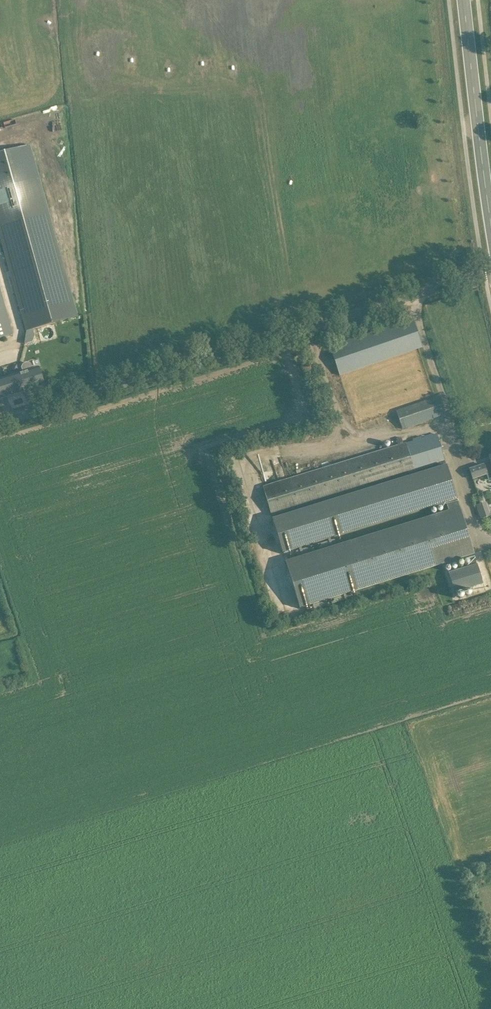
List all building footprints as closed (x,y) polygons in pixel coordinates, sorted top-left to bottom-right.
[(0,153),(0,233),(25,343),(35,340),(32,328),(74,319),(34,145),(0,153)] [(13,335),(0,289),(0,339),(13,335)] [(330,347),(339,375),(423,347),(413,319),(330,347)] [(42,375),(39,367),(33,370),(31,364),(28,363),(23,364),(21,367),(23,373),(0,380),(0,399),(45,385),(42,375)] [(440,396),(430,399),(396,411),(402,429),(436,417),(446,414),(440,396)] [(456,495),(449,472),(448,471),(445,462),(445,461),(437,434),(428,437),(403,445),(402,438),(396,440),(398,446),(288,479),(263,487),(271,516),(279,514),(410,474),(415,472),(438,464),(439,465),(439,467),(416,475),(410,476),(280,517),(272,519),(277,535),(279,541),(283,554),(339,536),(446,503),(448,511),(292,560),(286,562),(299,605),(300,609),(356,591),(442,565),(468,557),(471,566),(449,573),(450,579),(455,592),(483,583),(479,570),(477,564),(474,555),(474,553),(456,495)] [(486,474),(489,482),(490,482),(490,464),(481,467),(480,465),(469,469),(472,479),(486,474)]
